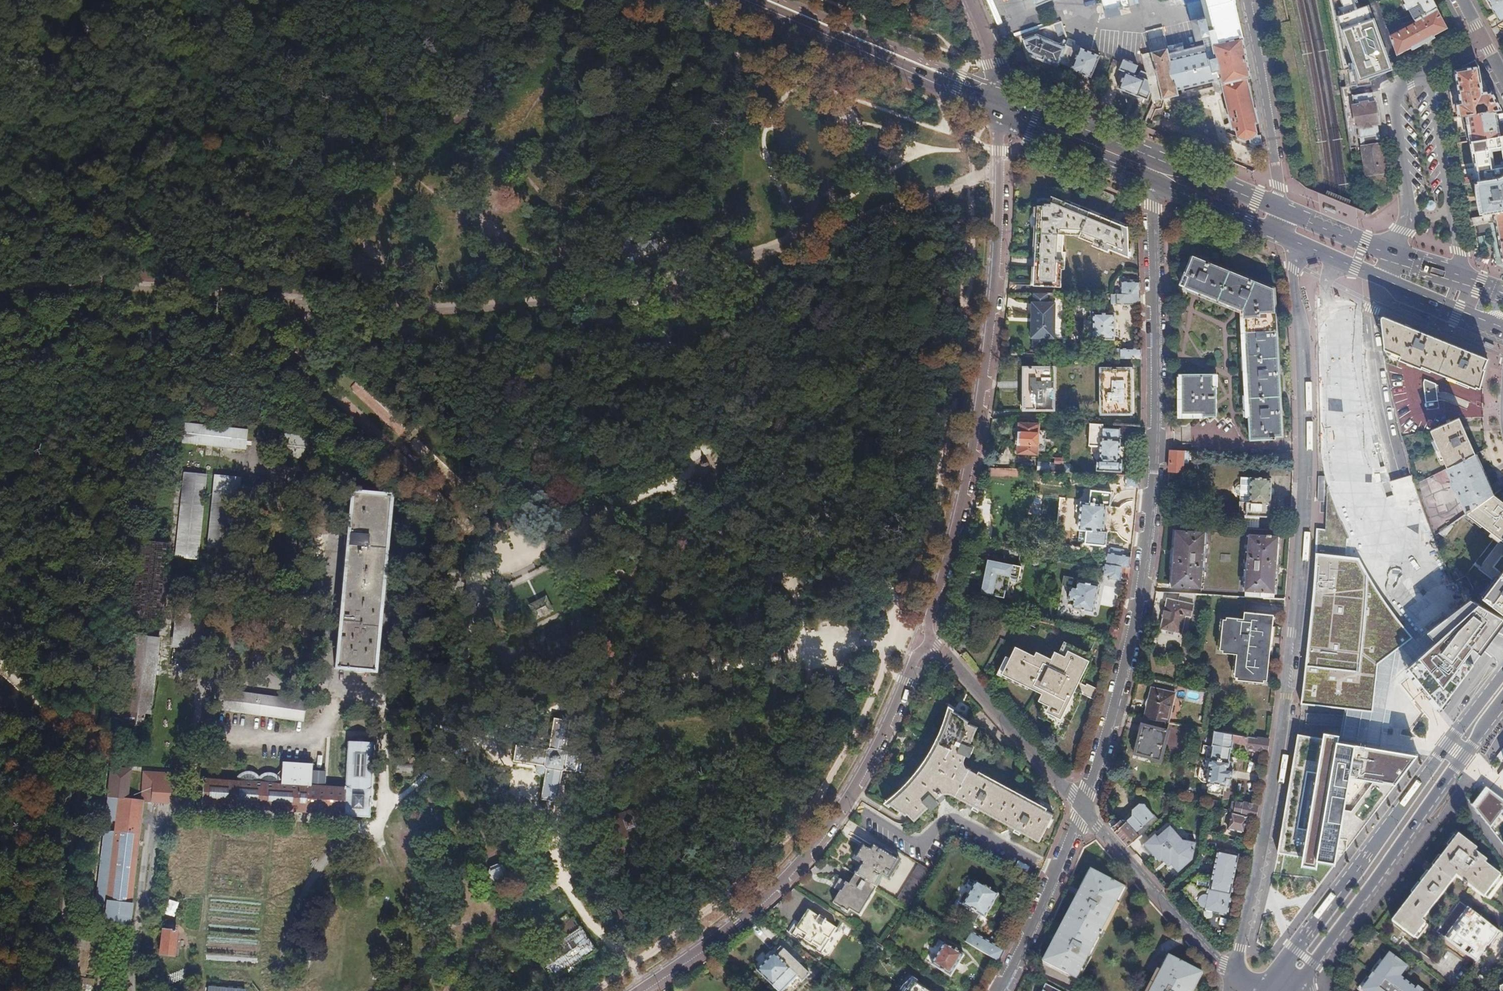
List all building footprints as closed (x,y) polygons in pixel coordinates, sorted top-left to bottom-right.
[(1123,8),(1130,7),(1128,0),(1102,0),(1107,19),(1121,16),(1120,11),(1123,10),(1123,8)] [(1152,53),(1154,64),(1163,99),(1178,96),(1179,97),(1190,94),(1216,88),(1215,82),(1221,81),(1222,86),(1224,93),(1229,115),(1228,116),(1232,130),(1235,129),(1238,138),(1244,141),(1249,140),(1250,143),(1257,146),(1262,144),(1260,136),(1258,137),(1255,124),(1259,124),(1255,109),(1254,109),(1248,86),(1247,80),(1251,78),(1249,66),(1240,25),(1235,1),(1231,1),(1231,0),(1201,0),(1213,49),(1169,59),(1167,49),(1152,53)] [(1409,10),(1415,20),(1436,9),(1431,0),(1404,0),(1406,4),(1404,5),(1407,11),(1409,10)] [(1496,12),(1500,10),(1502,15),(1502,0),(1489,0),(1496,12)] [(1415,20),(1416,23),(1389,37),(1396,56),(1411,48),(1412,50),(1435,39),(1433,36),(1447,29),(1436,9),(1415,20)] [(1062,22),(1045,28),(1042,29),(1044,35),(1057,31),(1062,43),(1068,41),(1062,22)] [(1026,41),(1030,53),(1058,64),(1059,63),(1065,49),(1037,38),(1026,41)] [(1066,46),(1065,49),(1059,63),(1071,68),(1071,69),(1091,78),(1100,57),(1080,48),(1079,51),(1066,46)] [(1151,52),(1141,55),(1144,66),(1153,64),(1151,52)] [(1146,99),(1147,100),(1151,93),(1145,69),(1142,69),(1139,77),(1134,75),(1138,66),(1123,60),(1119,70),(1125,72),(1118,89),(1138,97),(1138,96),(1139,97),(1137,101),(1138,102),(1139,103),(1141,104),(1142,104),(1143,104),(1146,99)] [(1460,102),(1456,103),(1458,116),(1469,115),(1502,110),(1476,60),(1462,67),(1463,69),(1455,70),(1460,102)] [(1144,66),(1145,69),(1151,93),(1152,102),(1156,101),(1163,99),(1154,64),(1153,64),(1144,66)] [(1372,93),(1352,96),(1359,138),(1379,135),(1377,125),(1378,124),(1375,103),(1374,103),(1372,93)] [(1502,110),(1469,115),(1473,140),(1497,137),(1494,115),(1501,113),(1502,111),(1502,110)] [(1360,147),(1361,147),(1361,148),(1381,144),(1379,135),(1359,138),(1360,147)] [(1501,136),(1497,137),(1473,140),(1472,141),(1478,182),(1500,178),(1502,176),(1502,169),(1490,170),(1487,148),(1496,147),(1501,146),(1502,154),(1502,158),(1502,135),(1501,136)] [(1381,144),(1361,148),(1366,176),(1386,173),(1381,144)] [(1502,169),(1502,158),(1502,154),(1497,155),(1496,147),(1487,148),(1490,170),(1502,169)] [(1478,182),(1483,215),(1502,211),(1502,176),(1500,178),(1478,182)] [(1034,286),(1059,288),(1059,294),(1092,295),(1099,276),(1114,282),(1119,271),(1130,275),(1136,261),(1129,258),(1128,227),(1054,198),(1052,204),(1051,204),(1051,205),(1049,205),(1046,205),(1046,207),(1038,207),(1036,245),(1034,286)] [(1495,222),(1502,263),(1502,211),(1483,215),(1469,217),(1471,226),(1478,225),(1479,225),(1480,232),(1490,230),(1489,223),(1495,222)] [(1489,223),(1490,230),(1496,260),(1502,263),(1495,222),(1489,223)] [(615,240),(619,256),(662,247),(659,238),(632,245),(629,237),(615,240)] [(1275,305),(1274,287),(1194,255),(1193,258),(1191,257),(1179,285),(1186,288),(1187,288),(1243,310),(1244,334),(1245,341),(1249,417),(1250,439),(1270,437),(1270,439),(1275,439),(1275,436),(1283,436),(1282,423),(1277,339),(1275,305)] [(1139,282),(1121,282),(1121,295),(1140,295),(1139,282)] [(1047,294),(1034,294),(1034,303),(1032,303),(1031,339),(1033,339),(1033,347),(1047,347),(1047,339),(1055,339),(1055,303),(1047,303),(1047,294)] [(1111,295),(1111,304),(1140,305),(1140,295),(1121,295),(1111,295)] [(1093,313),(1093,340),(1115,340),(1115,313),(1105,313),(1105,305),(1090,304),(1090,313),(1093,313)] [(1384,355),(1385,363),(1396,367),(1398,361),(1420,369),(1421,367),(1475,388),(1476,386),(1479,387),(1486,358),(1419,331),(1383,316),(1381,317),(1380,317),(1382,341),(1384,355)] [(1141,349),(1120,349),(1119,358),(1141,359),(1141,349)] [(1054,368),(1024,368),(1024,410),(1053,410),(1054,368)] [(1132,369),(1101,369),(1101,414),(1131,414),(1132,369)] [(1215,373),(1177,374),(1178,417),(1181,417),(1180,391),(1180,377),(1215,376),(1215,373)] [(1180,377),(1180,391),(1181,417),(1216,416),(1215,376),(1180,377)] [(1426,403),(1437,401),(1436,384),(1425,380),(1424,382),(1424,383),(1423,383),(1423,384),(1423,385),(1426,403)] [(357,382),(350,388),(364,404),(371,398),(357,382)] [(1430,431),(1447,468),(1475,454),(1458,418),(1430,431)] [(1015,445),(1018,445),(1018,454),(1037,455),(1037,451),(1045,452),(1046,431),(1038,431),(1038,425),(1019,424),(1018,433),(1016,432),(1015,445)] [(1091,446),(1100,447),(1100,450),(1099,459),(1097,459),(1096,471),(1121,472),(1122,460),(1119,460),(1120,440),(1119,440),(1120,429),(1103,428),(1103,424),(1090,424),(1088,446),(1091,446)] [(183,440),(243,447),(244,432),(185,426),(183,440)] [(280,454),(305,457),(306,438),(282,435),(280,454)] [(1188,452),(1170,450),(1169,472),(1179,472),(1180,472),(1180,469),(1182,469),(1183,454),(1188,455),(1188,452)] [(1468,513),(1493,495),(1475,454),(1447,468),(1451,478),(1450,481),(1450,484),(1452,487),(1453,488),(1456,491),(1457,491),(1468,513)] [(1054,464),(1038,463),(1038,471),(1064,473),(1064,464),(1054,464)] [(1070,465),(1064,464),(1064,473),(1072,473),(1073,468),(1070,465)] [(185,475),(184,482),(203,484),(204,477),(185,475)] [(1126,476),(1125,487),(1138,487),(1138,476),(1126,476)] [(210,527),(233,530),(238,479),(215,477),(210,527)] [(1269,516),(1271,479),(1251,477),(1250,502),(1239,501),(1238,518),(1256,519),(1257,516),(1269,516)] [(203,484),(184,482),(178,557),(196,559),(203,484)] [(1080,514),(1078,530),(1080,531),(1086,531),(1085,543),(1085,544),(1105,546),(1107,532),(1103,532),(1106,506),(1110,507),(1111,493),(1091,491),(1089,503),(1082,502),(1081,504),(1077,506),(1076,511),(1080,514)] [(338,669),(377,672),(391,496),(352,493),(338,669)] [(1493,495),(1468,513),(1502,541),(1502,503),(1493,495)] [(1446,540),(1453,541),(1454,535),(1460,536),(1461,532),(1471,534),(1473,524),(1450,519),(1446,540)] [(1171,587),(1201,589),(1200,595),(1252,598),(1274,599),(1275,585),(1276,585),(1279,545),(1278,545),(1278,536),(1271,536),(1271,535),(1268,534),(1267,536),(1249,534),(1249,529),(1230,527),(1206,526),(1205,532),(1176,530),(1175,538),(1174,538),(1171,578),(1172,579),(1171,587)] [(129,621),(160,624),(168,545),(139,542),(129,621)] [(1106,556),(1100,555),(1098,563),(1100,563),(1105,564),(1129,568),(1131,557),(1123,555),(1124,551),(1111,548),(1110,553),(1107,552),(1106,556)] [(1373,583),(1359,558),(1317,554),(1311,621),(1310,634),(1301,703),(1373,713),(1379,664),(1388,657),(1397,650),(1404,644),(1413,637),(1402,624),(1391,609),(1383,597),(1373,583)] [(1021,567),(988,560),(981,594),(993,596),(994,592),(1005,594),(1006,591),(1008,591),(1011,576),(1019,578),(1021,567)] [(1129,568),(1105,564),(1103,574),(1103,575),(1109,576),(1108,578),(1120,580),(1121,576),(1128,577),(1129,568)] [(1483,597),(1502,612),(1502,571),(1483,597)] [(1074,601),(1073,608),(1093,612),(1099,585),(1078,580),(1076,588),(1071,587),(1068,599),(1074,601)] [(1181,633),(1185,615),(1191,617),(1196,595),(1179,594),(1178,602),(1167,600),(1161,629),(1181,633)] [(530,606),(537,622),(555,614),(548,598),(539,602),(530,606)] [(1407,666),(1440,707),(1490,642),(1496,634),(1500,630),(1502,626),(1502,618),(1472,600),(1466,605),(1451,616),(1429,633),(1437,643),(1407,666)] [(173,647),(198,651),(203,613),(178,610),(173,647)] [(1223,646),(1223,653),(1233,654),(1234,651),(1237,652),(1237,655),(1235,673),(1238,674),(1237,680),(1248,681),(1249,678),(1254,679),(1254,682),(1264,683),(1265,677),(1268,677),(1270,654),(1267,653),(1269,637),(1272,637),(1274,615),(1244,612),(1244,619),(1243,623),(1238,622),(1239,619),(1226,618),(1225,625),(1222,624),(1220,646),(1223,646)] [(1118,630),(1110,629),(1108,638),(1115,640),(1118,630)] [(126,726),(143,727),(144,715),(149,715),(158,640),(132,637),(124,710),(101,708),(100,723),(126,726)] [(1083,665),(1089,655),(1063,642),(1057,653),(1053,651),(1049,660),(1034,653),(1032,657),(1012,647),(1007,660),(1009,660),(1003,671),(1026,683),(1025,686),(1038,693),(1035,700),(1040,703),(1036,712),(1042,716),(1042,717),(1059,726),(1065,716),(1064,715),(1072,700),(1075,701),(1079,693),(1073,689),(1077,682),(1073,679),(1081,664),(1083,665)] [(1174,693),(1151,688),(1144,718),(1168,722),(1174,693)] [(213,708),(257,714),(259,696),(215,690),(213,708)] [(259,696),(257,714),(302,720),(305,702),(259,696)] [(895,793),(884,803),(890,806),(891,805),(889,804),(909,784),(924,766),(936,747),(952,710),(954,711),(955,709),(949,706),(933,746),(918,769),(895,793)] [(951,794),(953,794),(968,803),(973,806),(971,808),(978,811),(979,809),(1010,825),(1015,828),(1013,831),(1020,834),(1021,831),(1039,841),(1054,814),(1044,809),(978,773),(967,767),(965,765),(965,763),(965,760),(967,755),(970,756),(974,747),(970,745),(977,727),(968,723),(969,721),(954,711),(952,710),(936,747),(924,766),(909,784),(889,804),(891,805),(906,815),(907,813),(914,821),(929,807),(931,810),(939,802),(936,800),(941,795),(944,794),(946,793),(951,794)] [(542,800),(558,802),(562,769),(576,771),(579,752),(566,750),(570,719),(553,717),(550,748),(515,744),(513,763),(537,766),(537,771),(539,774),(545,775),(542,800)] [(1160,760),(1163,749),(1186,756),(1191,726),(1169,722),(1167,732),(1143,725),(1136,753),(1151,757),(1150,758),(1160,760)] [(1255,748),(1255,749),(1267,751),(1269,740),(1214,730),(1212,745),(1213,745),(1211,757),(1209,769),(1210,769),(1208,783),(1209,783),(1208,792),(1223,795),(1224,786),(1225,786),(1226,785),(1229,786),(1231,778),(1232,779),(1233,769),(1232,769),(1234,762),(1230,761),(1230,760),(1229,760),(1231,748),(1232,748),(1233,740),(1237,741),(1238,741),(1238,742),(1245,743),(1247,742),(1246,747),(1255,748)] [(1377,809),(1419,756),(1368,746),(1368,744),(1367,743),(1366,742),(1365,742),(1364,742),(1363,743),(1362,743),(1361,745),(1298,733),(1277,854),(1335,865),(1340,839),(1348,840),(1346,851),(1377,809)] [(345,789),(344,815),(343,817),(368,818),(373,743),(348,741),(345,789)] [(395,762),(395,772),(413,773),(413,763),(395,762)] [(344,815),(345,789),(324,787),(325,773),(311,772),(311,765),(281,763),(281,770),(276,776),(275,775),(271,773),(268,773),(265,773),(261,774),(258,776),(257,777),(254,775),(251,773),(247,772),(244,773),(240,774),(237,776),(237,781),(205,778),(203,805),(344,815)] [(130,904),(141,801),(127,799),(130,770),(111,768),(105,819),(115,820),(114,831),(104,829),(94,917),(104,918),(103,922),(129,925),(131,904),(130,904)] [(1121,770),(1112,768),(1108,779),(1117,781),(1121,770)] [(979,770),(978,773),(1044,809),(1046,807),(979,770)] [(144,771),(141,801),(175,804),(178,775),(144,771)] [(1501,844),(1502,847),(1502,802),(1486,789),(1473,807),(1501,844)] [(1248,803),(1244,802),(1242,814),(1248,816),(1256,818),(1258,805),(1255,804),(1248,803)] [(1114,818),(1107,823),(1128,846),(1158,820),(1146,805),(1145,804),(1140,803),(1132,809),(1132,814),(1133,815),(1123,823),(1120,820),(1117,822),(1114,818)] [(610,817),(617,838),(653,827),(646,806),(610,817)] [(1228,828),(1244,832),(1248,816),(1242,814),(1232,811),(1228,828)] [(1172,864),(1179,871),(1193,860),(1196,843),(1183,841),(1171,826),(1158,838),(1156,835),(1142,847),(1151,858),(1154,855),(1161,862),(1163,860),(1169,867),(1172,864)] [(1469,886),(1484,898),(1501,876),(1486,864),(1488,861),(1476,852),(1477,850),(1459,836),(1393,922),(1415,939),(1426,924),(1423,921),(1457,877),(1465,883),(1464,885),(1467,888),(1469,886)] [(854,859),(862,864),(855,875),(877,888),(883,877),(889,880),(901,861),(874,845),(871,849),(864,845),(854,859)] [(1215,916),(1215,913),(1229,916),(1235,885),(1233,884),(1240,854),(1219,849),(1212,880),(1210,880),(1208,889),(1202,887),(1200,890),(1193,882),(1183,890),(1199,909),(1204,910),(1203,911),(1205,911),(1205,913),(1206,917),(1209,919),(1213,918),(1215,916)] [(1018,862),(1014,868),(1026,875),(1029,868),(1018,862)] [(920,865),(919,864),(897,900),(909,907),(931,871),(920,865)] [(489,875),(491,880),(494,879),(494,880),(503,876),(499,867),(490,871),(491,874),(489,875)] [(1094,872),(1046,963),(1078,979),(1101,934),(1103,935),(1104,933),(1102,932),(1125,887),(1094,872)] [(849,910),(859,916),(877,888),(855,875),(850,884),(840,879),(835,888),(841,892),(833,904),(841,909),(841,911),(846,914),(849,910)] [(963,906),(959,903),(954,911),(975,924),(981,915),(985,918),(999,895),(977,883),(963,906)] [(173,920),(177,906),(167,903),(163,917),(173,920)] [(629,919),(642,937),(650,931),(637,913),(629,919)] [(814,918),(806,913),(798,926),(801,928),(796,935),(822,951),(836,928),(825,921),(826,920),(820,915),(818,917),(816,915),(814,918)] [(1493,927),(1478,916),(1455,946),(1478,963),(1496,938),(1489,933),(1493,927)] [(539,956),(553,976),(596,947),(582,926),(579,927),(573,919),(525,951),(532,961),(539,956)] [(1443,925),(1437,932),(1441,935),(1447,928),(1443,925)] [(969,931),(960,927),(955,935),(963,940),(969,931)] [(160,956),(177,957),(179,930),(162,929),(160,956)] [(89,949),(97,950),(99,935),(72,932),(67,990),(69,990),(76,990),(77,986),(78,984),(85,985),(89,949)] [(971,933),(966,941),(999,962),(1007,946),(992,938),(989,943),(971,933)] [(964,955),(938,939),(925,960),(951,976),(964,955)] [(778,990),(783,990),(797,977),(802,982),(809,974),(780,947),(779,948),(776,944),(770,950),(774,954),(757,971),(778,990)] [(1169,956),(1151,990),(1192,990),(1201,973),(1169,956)] [(1364,990),(1424,990),(1418,987),(1416,989),(1400,977),(1407,968),(1401,964),(1402,963),(1395,958),(1395,959),(1391,956),(1376,976),(1375,974),(1370,980),(1372,981),(1364,990)] [(106,972),(98,971),(95,990),(104,990),(106,972)] [(797,977),(784,990),(794,990),(802,982),(797,977)] [(927,990),(913,981),(908,989),(906,988),(904,990),(927,990)]
